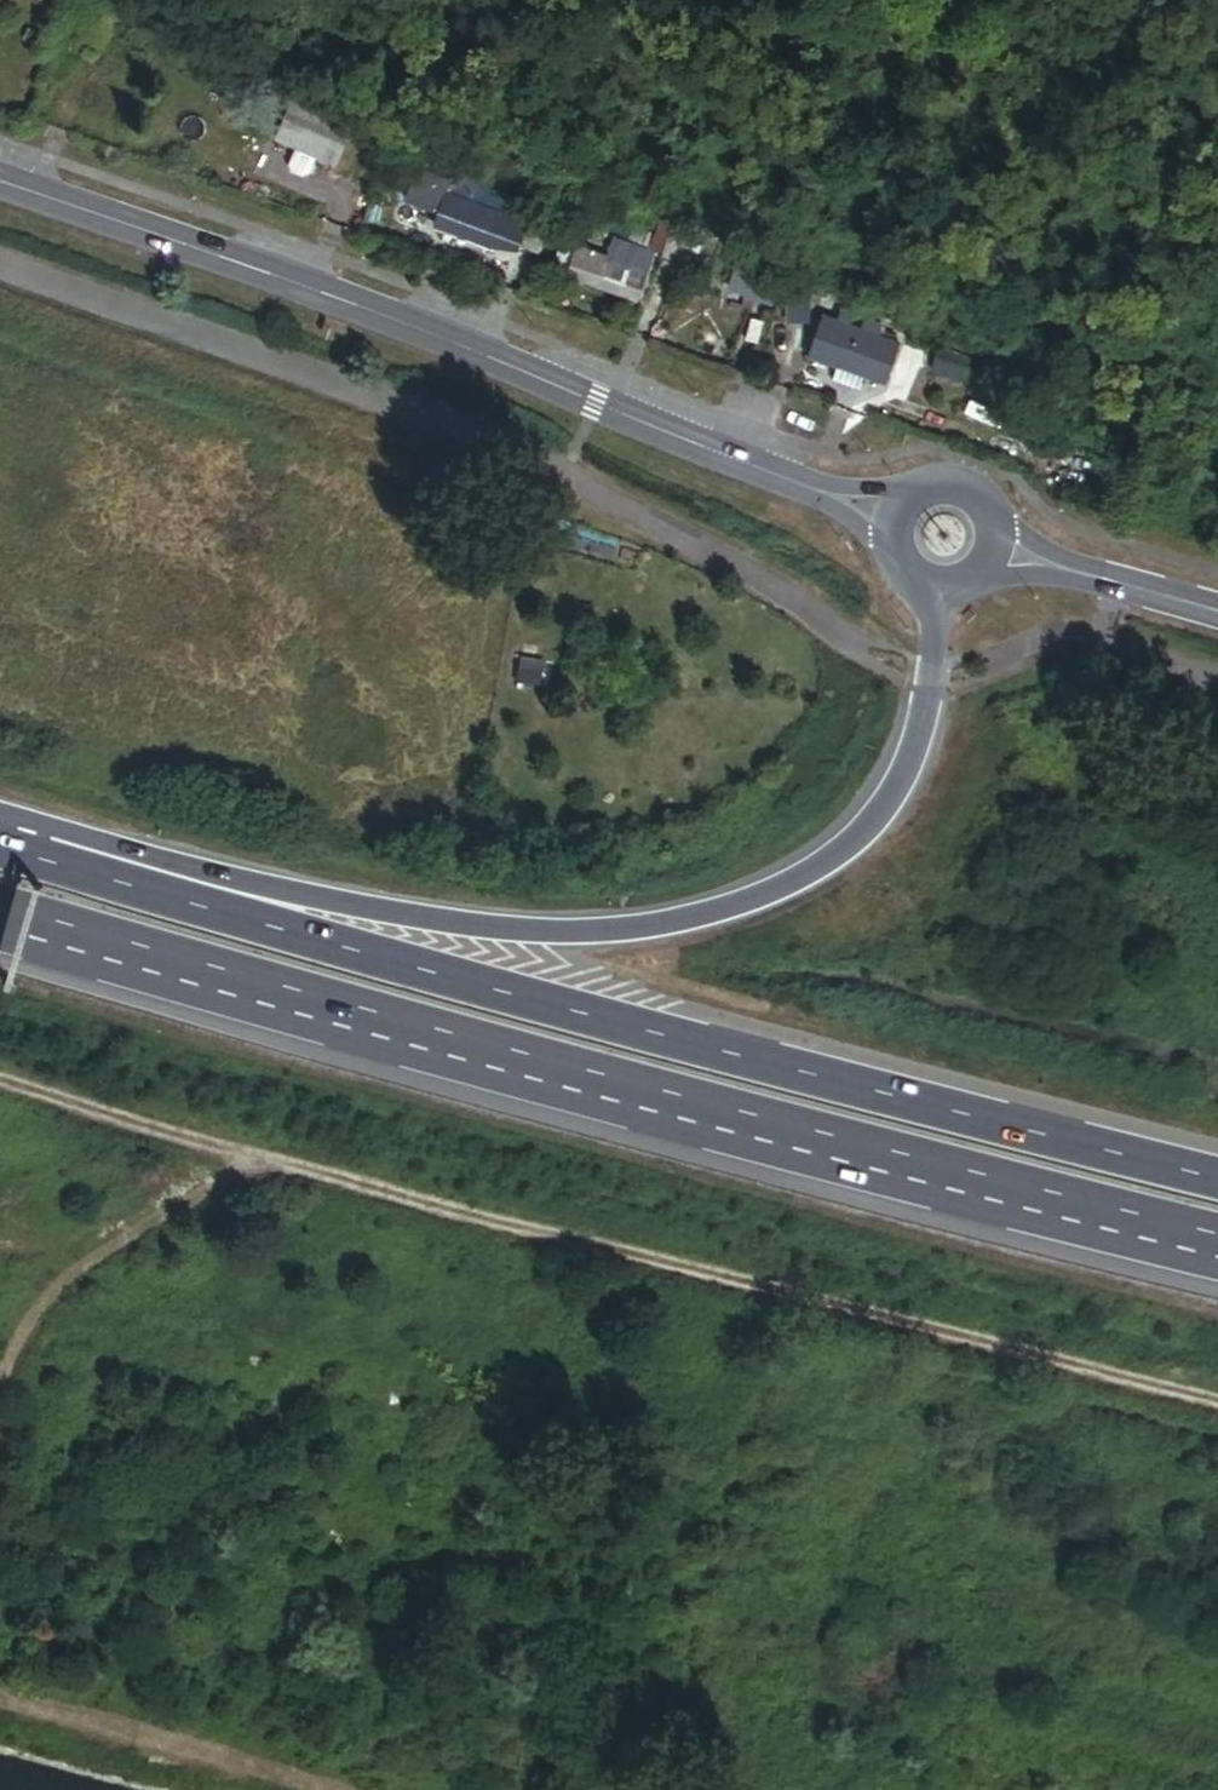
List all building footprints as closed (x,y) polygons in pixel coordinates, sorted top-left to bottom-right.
[(373,139),(384,115),(363,106),(361,110),(320,92),(313,108),(296,101),(278,141),(297,149),(318,158),(336,166),(352,130),(373,139)] [(310,175),(318,158),(297,149),(290,166),(293,174),(303,178),(310,175)] [(503,215),(506,206),(488,200),(490,194),(451,181),(450,186),(421,176),(417,187),(412,186),(406,203),(439,214),(435,227),(492,247),(497,235),(522,243),(528,224),(503,215)] [(539,250),(548,225),(530,219),(528,224),(521,244),(539,250)] [(680,263),(692,232),(664,222),(654,250),(665,254),(663,257),(680,263)] [(637,300),(654,255),(614,240),(607,260),(578,250),(569,276),(637,300)] [(554,271),(569,276),(577,254),(562,249),(554,271)] [(781,276),(739,261),(729,290),(771,305),(781,276)] [(809,285),(790,284),(788,323),(807,324),(809,285)] [(886,384),(900,346),(877,337),(881,327),(866,322),(863,332),(850,327),(853,317),(841,313),(838,323),(824,318),(810,356),(886,384)] [(941,351),(934,371),(986,390),(993,370),(941,351)] [(323,1517),(326,1501),(314,1499),(311,1514),(323,1517)] [(673,1541),(658,1537),(656,1545),(672,1548),(673,1541)] [(318,1545),(306,1542),(303,1554),(315,1557),(318,1545)] [(639,1764),(625,1761),(622,1772),(637,1775),(639,1764)]
